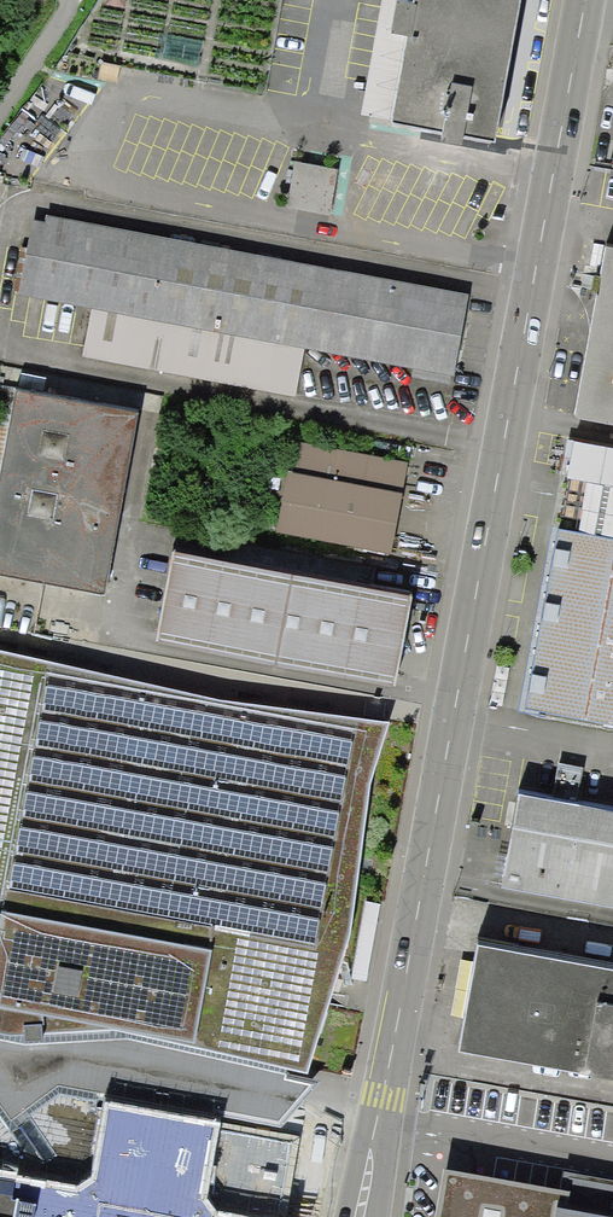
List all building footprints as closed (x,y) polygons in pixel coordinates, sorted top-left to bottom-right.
[(520,0),(373,0),(352,112),(497,135),(520,0)] [(452,382),(466,298),(31,209),(12,297),(85,311),(76,357),(301,397),(308,359),(452,382)] [(595,248),(563,419),(612,428),(612,251),(595,248)] [(16,387),(0,471),(0,574),(104,594),(139,411),(16,387)] [(408,462),(294,440),(277,530),(391,552),(408,462)] [(558,527),(524,714),(612,730),(612,537),(558,527)] [(173,551),(158,639),(396,680),(411,592),(173,551)] [(302,1133),(282,1129),(307,1097),(323,1082),(304,1079),(353,929),(371,780),(391,722),(219,699),(0,649),(0,1216),(287,1216),(302,1133)] [(511,780),(492,878),(612,902),(612,800),(511,780)] [(482,940),(458,1042),(612,1074),(612,964),(482,940)] [(501,1161),(490,1216),(612,1216),(612,1181),(501,1161)]
